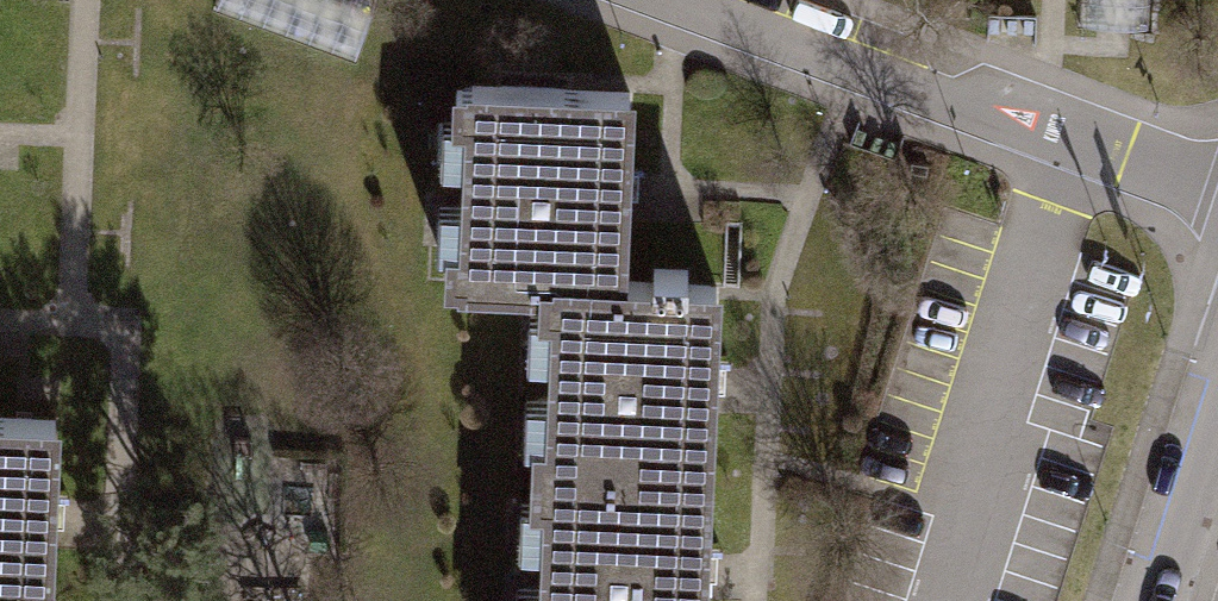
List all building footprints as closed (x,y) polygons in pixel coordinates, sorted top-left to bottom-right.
[(226,19),(371,50),(381,0),(230,0),(226,19)] [(1163,25),(1162,0),(1088,0),(1088,26),(1163,25)] [(633,91),(442,84),(435,276),(538,280),(626,283),(633,91)] [(538,280),(531,449),(711,455),(718,287),(538,280)] [(57,418),(0,416),(0,600),(50,600),(57,418)] [(526,600),(706,600),(711,455),(531,449),(526,600)]
